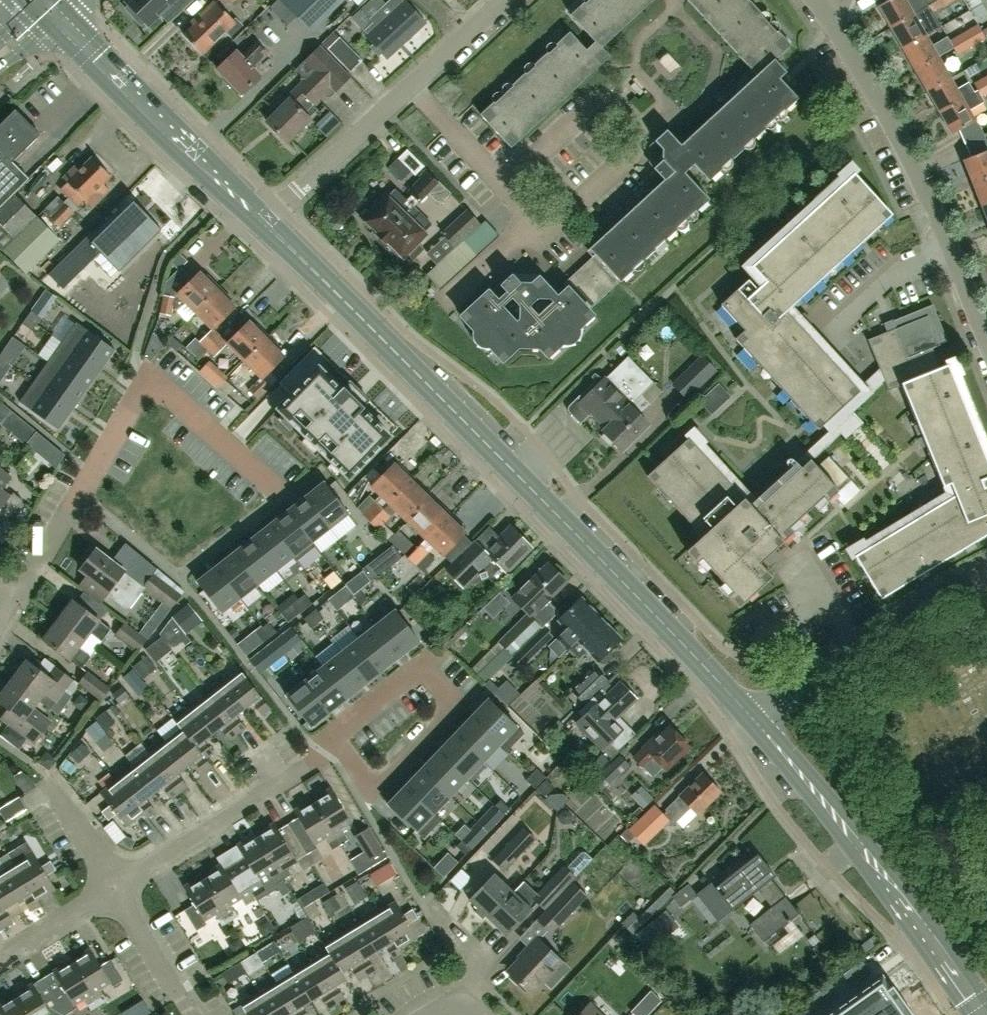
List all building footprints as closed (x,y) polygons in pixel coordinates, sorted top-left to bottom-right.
[(126,3),(129,7),(126,9),(135,19),(138,16),(147,25),(159,13),(168,23),(164,26),(165,27),(194,0),(130,0),(126,3)] [(285,6),(311,33),(345,0),(290,0),(285,6)] [(547,357),(593,315),(588,310),(619,282),(620,282),(709,200),(684,173),(693,165),(708,181),(798,99),(779,79),(786,73),(774,60),(790,45),(748,0),(686,0),(756,75),(680,145),(666,130),(654,141),(653,168),(663,180),(589,249),(594,255),(563,284),(566,288),(558,296),(544,281),(539,275),(512,274),(499,285),(505,291),(497,300),(488,290),(461,316),(502,361),(518,347),(539,348),(547,357)] [(570,15),(595,42),(586,50),(569,32),(480,115),(511,148),(610,57),(602,48),(654,0),(586,0),(570,15)] [(889,28),(929,5),(933,12),(947,4),(945,0),(887,0),(877,6),(889,28)] [(202,54),(234,23),(214,2),(199,16),(201,19),(184,36),(202,54)] [(378,56),(382,53),(385,56),(400,42),(403,45),(425,24),(405,2),(367,37),(374,44),(370,47),(378,56)] [(929,5),(889,28),(902,49),(941,26),(933,12),(929,5)] [(963,32),(971,46),(985,38),(977,24),(963,32)] [(941,26),(902,49),(908,59),(914,70),(936,57),(953,47),(947,37),(930,46),(925,37),(942,27),(941,26)] [(971,46),(963,32),(949,40),(953,47),(957,54),(971,46)] [(339,38),(327,49),(350,72),(362,61),(339,38)] [(252,44),(240,55),(237,52),(217,70),(241,95),(260,76),(251,66),(262,55),(252,44)] [(914,70),(926,91),(949,78),(936,57),(914,70)] [(347,81),(326,60),(277,108),(279,111),(267,123),(285,142),(309,119),(304,113),(322,95),(325,98),(330,98),(347,81)] [(976,63),(963,71),(967,79),(981,71),(976,63)] [(974,82),(978,90),(982,96),(986,93),(986,75),(974,82)] [(949,78),(926,91),(939,112),(974,92),(968,82),(955,89),(949,78)] [(958,130),(974,121),(968,111),(985,102),(982,98),(977,93),(974,92),(939,112),(951,134),(958,130)] [(335,126),(349,111),(340,102),(326,117),(335,126)] [(35,216),(13,194),(28,178),(12,162),(39,134),(14,109),(0,124),(0,248),(1,249),(35,216)] [(958,130),(964,144),(967,150),(970,156),(986,150),(986,141),(984,134),(980,127),(977,119),(974,121),(958,130)] [(407,150),(398,159),(415,176),(424,167),(407,150)] [(962,160),(967,171),(971,183),(986,177),(986,150),(970,156),(962,160)] [(73,212),(85,201),(92,207),(109,190),(103,184),(110,176),(92,157),(78,170),(75,167),(63,178),(67,183),(59,191),(68,199),(64,203),(58,196),(43,210),(60,227),(74,213),(73,212)] [(395,187),(386,198),(385,197),(364,219),(383,237),(414,206),(419,200),(438,181),(425,169),(418,176),(419,177),(407,191),(411,195),(407,199),(395,187)] [(756,272),(720,305),(743,331),(734,339),(817,430),(859,392),(803,331),(808,327),(790,307),(871,233),(867,229),(875,221),(879,226),(891,215),(853,173),(844,182),(840,177),(807,207),(811,211),(751,267),(756,272)] [(971,183),(980,206),(986,203),(986,177),(971,183)] [(438,181),(419,200),(421,202),(429,194),(440,205),(452,193),(438,181)] [(96,248),(112,265),(140,238),(144,241),(159,227),(131,198),(89,239),(80,230),(46,263),(62,281),(96,248)] [(414,206),(383,237),(402,256),(403,255),(411,263),(425,249),(417,242),(424,235),(433,224),(414,206)] [(442,234),(454,247),(479,224),(467,211),(442,234)] [(60,240),(35,216),(1,249),(27,274),(60,240)] [(205,278),(199,272),(177,294),(174,297),(175,298),(173,304),(179,310),(186,303),(195,311),(219,287),(207,275),(205,278)] [(225,293),(219,287),(207,299),(195,311),(203,320),(212,329),(213,328),(224,317),(234,307),(229,301),(231,299),(225,293)] [(175,298),(174,297),(163,295),(159,313),(171,316),(173,304),(175,298)] [(41,318),(46,310),(36,303),(31,311),(41,318)] [(854,555),(880,598),(986,534),(986,447),(983,438),(977,440),(947,364),(939,367),(931,348),(947,341),(932,304),(892,320),(896,331),(890,334),(888,331),(867,339),(888,390),(901,385),(945,493),(921,508),(924,513),(854,555)] [(41,318),(31,311),(26,317),(36,324),(41,318)] [(36,324),(26,317),(22,324),(32,330),(36,324)] [(228,342),(227,343),(244,361),(268,336),(257,325),(254,327),(249,321),(228,342)] [(116,349),(76,322),(62,342),(101,369),(114,350),(115,350),(116,349)] [(213,328),(212,329),(206,336),(200,343),(207,349),(212,343),(216,339),(220,335),(213,328)] [(149,361),(165,344),(153,333),(144,357),(149,361)] [(220,335),(207,349),(215,356),(227,343),(228,342),(220,335)] [(182,344),(172,336),(166,343),(171,347),(176,351),(182,344)] [(268,336),(244,361),(261,378),(283,356),(278,350),(280,348),(268,336)] [(101,369),(62,342),(47,362),(87,389),(101,369)] [(397,427),(314,346),(265,396),(348,477),(397,427)] [(3,350),(0,354),(0,357),(8,363),(13,357),(3,350)] [(701,355),(672,384),(687,400),(709,378),(711,380),(716,375),(715,373),(717,370),(701,355)] [(654,382),(628,356),(606,377),(605,376),(581,400),(577,397),(570,404),(569,406),(568,408),(568,410),(568,412),(580,424),(589,416),(603,429),(601,431),(603,433),(599,436),(608,445),(611,441),(621,451),(647,425),(638,415),(650,403),(641,394),(654,382)] [(0,357),(0,367),(4,370),(8,363),(0,357)] [(87,389),(47,362),(33,382),(72,409),(87,389)] [(218,369),(209,362),(205,367),(200,372),(209,380),(218,388),(222,383),(227,378),(218,369)] [(709,390),(723,401),(739,380),(726,370),(709,390)] [(261,378),(247,391),(256,399),(269,386),(261,378)] [(72,409),(33,382),(19,402),(59,430),(59,429),(58,428),(72,409)] [(0,424),(11,433),(22,419),(12,410),(0,424)] [(48,442),(36,431),(25,444),(38,454),(48,442)] [(688,438),(647,476),(702,536),(686,550),(697,562),(701,558),(732,592),(727,596),(738,608),(772,577),(759,563),(793,532),(789,527),(823,497),(827,501),(838,491),(810,459),(795,472),(796,473),(772,495),(773,496),(768,500),(767,498),(754,510),(688,438)] [(388,503),(411,480),(403,473),(406,471),(398,463),(395,465),(394,463),(371,486),(388,503)] [(3,471),(0,475),(0,513),(7,519),(23,500),(13,492),(10,496),(1,489),(11,477),(3,471)] [(417,486),(411,480),(388,503),(405,519),(427,496),(425,494),(428,492),(420,484),(417,486)] [(348,513),(323,482),(305,496),(330,528),(348,513)] [(330,528),(305,496),(287,510),(315,546),(315,545),(312,541),(330,528)] [(426,539),(448,516),(441,509),(443,507),(435,499),(433,501),(431,499),(409,522),(426,539)] [(374,501),(362,514),(370,522),(376,515),(383,509),(374,501)] [(376,515),(370,522),(378,530),(391,517),(383,509),(376,515)] [(315,546),(287,510),(269,524),(297,560),(315,546)] [(448,516),(426,539),(442,555),(464,532),(463,530),(465,528),(457,520),(455,522),(448,516)] [(297,560),(269,524),(251,538),(276,570),(293,557),(296,560),(297,560)] [(463,589),(493,560),(507,573),(532,548),(509,525),(484,551),(474,540),(433,580),(442,590),(453,579),(463,589)] [(276,570),(251,538),(232,553),(257,584),(276,570)] [(392,545),(379,555),(388,567),(402,557),(392,545)] [(420,545),(407,558),(415,566),(428,553),(420,545)] [(142,587),(143,586),(95,549),(80,569),(87,575),(80,584),(101,600),(116,581),(135,596),(142,587)] [(257,584),(232,553),(214,567),(239,599),(257,584)] [(540,627),(531,617),(567,582),(547,562),(511,597),(528,614),(492,647),(505,661),(540,627)] [(239,599),(214,567),(196,581),(221,613),(239,599)] [(353,595),(359,590),(371,581),(362,570),(344,584),(346,585),(353,595)] [(335,585),(341,580),(334,571),(327,576),(335,585)] [(182,595),(153,573),(143,586),(142,587),(170,609),(182,595)] [(336,610),(354,596),(353,595),(346,585),(340,590),(328,600),(336,610)] [(360,604),(367,599),(359,590),(353,595),(354,596),(360,604)] [(497,592),(490,600),(499,609),(507,602),(497,592)] [(312,603),(304,594),(298,599),(306,608),(312,603)] [(600,618),(581,598),(558,620),(567,629),(558,637),(568,648),(570,646),(577,640),(592,625),(600,618)] [(299,613),(306,608),(298,599),(292,604),(299,613)] [(57,620),(84,640),(90,633),(102,641),(111,629),(72,600),(57,620)] [(202,620),(188,603),(171,616),(185,634),(202,620)] [(323,618),(316,609),(310,614),(317,623),(323,618)] [(419,641),(394,609),(376,624),(401,655),(419,641)] [(317,623),(310,614),(303,619),(311,628),(317,623)] [(609,648),(620,638),(600,618),(592,625),(577,640),(570,646),(568,648),(578,659),(587,651),(597,661),(600,658),(602,660),(606,661),(612,654),(612,651),(609,648)] [(84,640),(57,620),(42,639),(81,669),(90,656),(79,648),(84,640)] [(115,635),(137,652),(147,639),(124,622),(115,635)] [(276,632),(268,622),(262,627),(270,637),(276,632)] [(168,624),(159,634),(169,645),(178,638),(168,624)] [(401,655),(376,624),(358,638),(383,670),(401,655)] [(263,642),(270,637),(262,627),(256,632),(263,642)] [(522,666),(553,636),(544,627),(513,657),(522,666)] [(287,646),(280,637),(274,642),(281,651),(287,646)] [(383,670),(358,638),(340,652),(365,684),(383,670)] [(275,656),(281,651),(274,642),(267,647),(275,656)] [(365,684),(340,652),(322,666),(346,698),(365,684)] [(133,667),(142,679),(156,669),(147,656),(133,667)] [(26,660),(11,680),(38,701),(39,700),(48,707),(53,701),(57,704),(75,680),(55,665),(47,676),(26,660)] [(346,698),(322,666),(303,681),(328,712),(346,698)] [(596,667),(567,695),(579,707),(607,679),(596,667)] [(122,677),(138,696),(148,688),(132,669),(122,677)] [(223,683),(243,709),(251,702),(262,716),(270,709),(260,696),(239,670),(223,683)] [(110,688),(88,671),(79,684),(101,701),(110,688)] [(11,680),(0,694),(0,703),(7,708),(0,718),(0,719),(34,745),(52,721),(33,707),(38,701),(11,680)] [(328,712),(303,681),(285,695),(310,727),(328,712)] [(603,750),(610,758),(636,734),(619,716),(636,699),(619,682),(607,694),(602,689),(572,717),(576,722),(575,723),(601,752),(603,750)] [(223,683),(207,696),(238,734),(246,728),(235,715),(243,709),(223,683)] [(119,702),(129,695),(122,686),(112,693),(119,702)] [(238,734),(207,696),(191,708),(211,734),(219,728),(230,741),(238,734)] [(524,733),(488,698),(470,717),(499,745),(506,751),(524,733)] [(211,734),(191,708),(174,721),(181,729),(206,759),(214,753),(203,740),(211,734)] [(95,718),(97,720),(103,727),(112,720),(105,711),(95,718)] [(499,745),(470,717),(454,733),(483,761),(499,745)] [(97,720),(86,729),(93,738),(104,730),(103,727),(97,720)] [(546,741),(563,724),(558,720),(542,737),(546,741)] [(652,777),(663,767),(665,770),(689,747),(669,726),(660,735),(658,733),(632,757),(652,777)] [(181,729),(165,741),(186,767),(194,761),(204,774),(212,767),(206,759),(181,729)] [(483,761),(454,733),(437,751),(467,779),(483,761)] [(164,742),(149,754),(180,793),(188,786),(177,774),(186,767),(165,741),(164,742)] [(83,743),(70,754),(78,762),(90,752),(83,743)] [(601,752),(596,757),(599,761),(603,765),(607,761),(610,758),(603,750),(601,752)] [(467,779),(437,751),(420,769),(450,796),(467,779)] [(39,762),(48,769),(55,759),(46,752),(39,762)] [(148,755),(133,766),(153,792),(162,786),(172,799),(180,793),(149,754),(148,755)] [(601,792),(629,765),(619,755),(591,781),(601,792)] [(132,768),(116,780),(129,797),(142,813),(143,813),(147,819),(156,812),(145,799),(153,792),(133,766),(132,768)] [(545,776),(536,768),(531,774),(540,782),(545,776)] [(450,796),(420,769),(405,785),(434,813),(450,796)] [(679,816),(689,806),(697,814),(720,792),(701,773),(679,796),(669,806),(671,808),(664,815),(653,805),(629,830),(634,835),(645,846),(670,821),(669,820),(676,813),(679,816)] [(534,788),(540,782),(531,774),(525,780),(534,788)] [(71,779),(65,784),(78,800),(84,794),(71,779)] [(113,810),(129,797),(116,780),(100,793),(109,805),(113,810)] [(31,781),(21,787),(25,794),(35,788),(33,786),(31,781)] [(543,781),(536,789),(544,797),(551,789),(543,781)] [(434,813),(405,785),(387,804),(423,838),(441,820),(434,813)] [(314,803),(340,845),(348,840),(340,828),(351,822),(330,787),(322,792),(325,797),(314,803)] [(642,808),(652,799),(643,788),(633,798),(642,808)] [(126,826),(142,813),(129,797),(113,810),(109,805),(105,809),(109,813),(112,817),(116,814),(126,826)] [(509,808),(500,800),(494,806),(503,814),(509,808)] [(298,817),(288,823),(306,854),(316,848),(314,844),(325,838),(332,850),(340,845),(314,803),(304,809),(301,805),(293,810),(298,817)] [(109,813),(105,809),(101,812),(108,820),(112,817),(109,813)] [(557,815),(557,821),(561,824),(566,824),(570,821),(570,815),(566,811),(561,811),(557,815)] [(477,822),(487,831),(495,823),(485,813),(477,822)] [(306,854),(288,823),(278,830),(273,822),(265,827),(268,831),(257,838),(283,879),(291,875),(287,869),(298,862),(296,860),(306,854)] [(477,822),(469,830),(479,839),(487,831),(477,822)] [(368,827),(354,836),(369,861),(383,852),(368,827)] [(523,827),(491,860),(505,873),(536,839),(523,827)] [(628,842),(634,835),(629,830),(627,828),(620,835),(628,842)] [(283,879),(257,838),(247,844),(244,840),(236,845),(252,871),(242,876),(256,899),(257,901),(278,888),(282,896),(290,891),(283,879)] [(465,855),(470,849),(461,840),(456,846),(465,855)] [(50,861),(41,866),(33,853),(27,842),(7,853),(14,864),(25,882),(53,865),(50,861)] [(589,842),(573,856),(581,866),(598,853),(589,842)] [(753,856),(714,887),(731,910),(757,890),(766,902),(766,901),(771,907),(749,924),(762,941),(798,913),(785,896),(771,879),(753,856)] [(323,862),(310,872),(317,882),(330,871),(323,862)] [(14,864),(0,873),(0,880),(14,902),(22,897),(31,912),(40,906),(25,882),(14,864)] [(256,899),(242,876),(232,883),(220,864),(212,869),(215,873),(204,879),(230,921),(238,916),(230,904),(241,898),(246,906),(256,899)] [(53,865),(25,882),(40,906),(41,906),(37,900),(55,889),(47,875),(56,870),(53,865)] [(523,880),(512,891),(487,917),(506,935),(531,909),(537,903),(543,909),(575,878),(564,867),(536,894),(523,880)] [(471,878),(460,868),(454,875),(454,876),(449,880),(459,890),(471,878)] [(487,917),(512,891),(494,873),(469,900),(487,917)] [(230,921),(204,879),(194,886),(191,881),(183,886),(194,904),(184,910),(196,930),(207,924),(204,920),(214,914),(222,926),(230,921)] [(5,927),(14,922),(5,908),(14,902),(0,880),(0,919),(5,927)] [(572,881),(537,919),(552,933),(588,896),(572,881)] [(358,882),(345,889),(354,905),(367,897),(358,882)] [(680,907),(697,894),(689,883),(672,896),(680,907)] [(302,908),(313,902),(314,901),(308,892),(295,900),(296,902),(301,909),(302,908)] [(333,896),(322,903),(329,914),(340,907),(333,896)] [(377,912),(388,930),(415,913),(412,909),(403,914),(395,901),(377,912)] [(307,917),(307,916),(302,908),(301,909),(296,902),(292,905),(301,920),(307,917)] [(632,934),(645,951),(677,925),(664,909),(632,934)] [(359,923),(376,951),(384,946),(393,960),(403,954),(399,948),(388,930),(377,912),(359,923)] [(633,912),(621,924),(627,929),(638,917),(633,912)] [(388,930),(399,948),(417,937),(409,923),(418,918),(415,913),(388,930)] [(315,932),(307,917),(301,920),(290,926),(299,941),(315,932)] [(268,920),(261,924),(259,931),(264,938),(275,931),(268,920)] [(341,934),(367,976),(376,970),(367,956),(376,951),(359,923),(341,934)] [(341,972),(349,967),(359,981),(367,976),(341,934),(324,944),(328,951),(341,972)] [(564,975),(557,968),(562,962),(536,938),(525,950),(526,952),(509,970),(533,993),(543,982),(551,989),(564,975)] [(234,956),(245,949),(239,939),(232,943),(230,949),(234,956)] [(431,948),(434,953),(443,948),(438,940),(433,943),(431,948)] [(256,952),(262,963),(280,952),(274,942),(256,952)] [(73,964),(99,1006),(107,1001),(99,989),(110,982),(113,986),(123,980),(110,960),(100,966),(89,948),(81,953),(84,957),(73,964)] [(311,962),(336,1004),(345,998),(336,984),(345,979),(341,972),(328,951),(311,962)] [(264,966),(262,963),(256,952),(240,962),(249,975),(264,966)] [(860,960),(851,967),(855,973),(865,966),(860,960)] [(293,972),(310,1000),(319,995),(328,1009),(336,1004),(311,962),(293,972)] [(73,964),(63,970),(60,966),(52,971),(64,990),(53,995),(65,1014),(66,1014),(75,1009),(73,1005),(83,999),(91,1010),(99,1006),(73,964)] [(865,966),(855,973),(860,979),(869,972),(865,966)] [(851,967),(841,974),(845,980),(855,973),(851,967)] [(296,1014),(308,1014),(302,1005),(310,1000),(293,972),(276,983),(296,1014)] [(855,973),(845,980),(850,986),(860,979),(855,973)] [(860,990),(861,992),(858,994),(873,1014),(912,1014),(891,985),(889,987),(881,975),(860,990)] [(829,982),(819,989),(824,996),(833,989),(829,982)] [(24,988),(27,992),(16,999),(26,1014),(65,1014),(53,995),(43,1001),(32,983),(24,988)] [(271,1014),(296,1014),(276,983),(258,994),(271,1014)] [(819,989),(809,996),(814,1003),(824,996),(819,989)] [(833,989),(824,996),(828,1002),(838,995),(833,989)] [(247,1014),(271,1014),(258,994),(240,1005),(247,1014)] [(833,1009),(837,1014),(873,1014),(858,994),(855,997),(854,995),(833,1009)] [(824,996),(814,1003),(818,1009),(828,1002),(824,996)] [(16,999),(6,1005),(3,1001),(0,1003),(0,1014),(1,1014),(26,1014),(16,999)] [(589,1004),(578,1014),(600,1014),(589,1004)] [(788,1012),(790,1014),(797,1014),(802,1011),(797,1005),(788,1012)]
